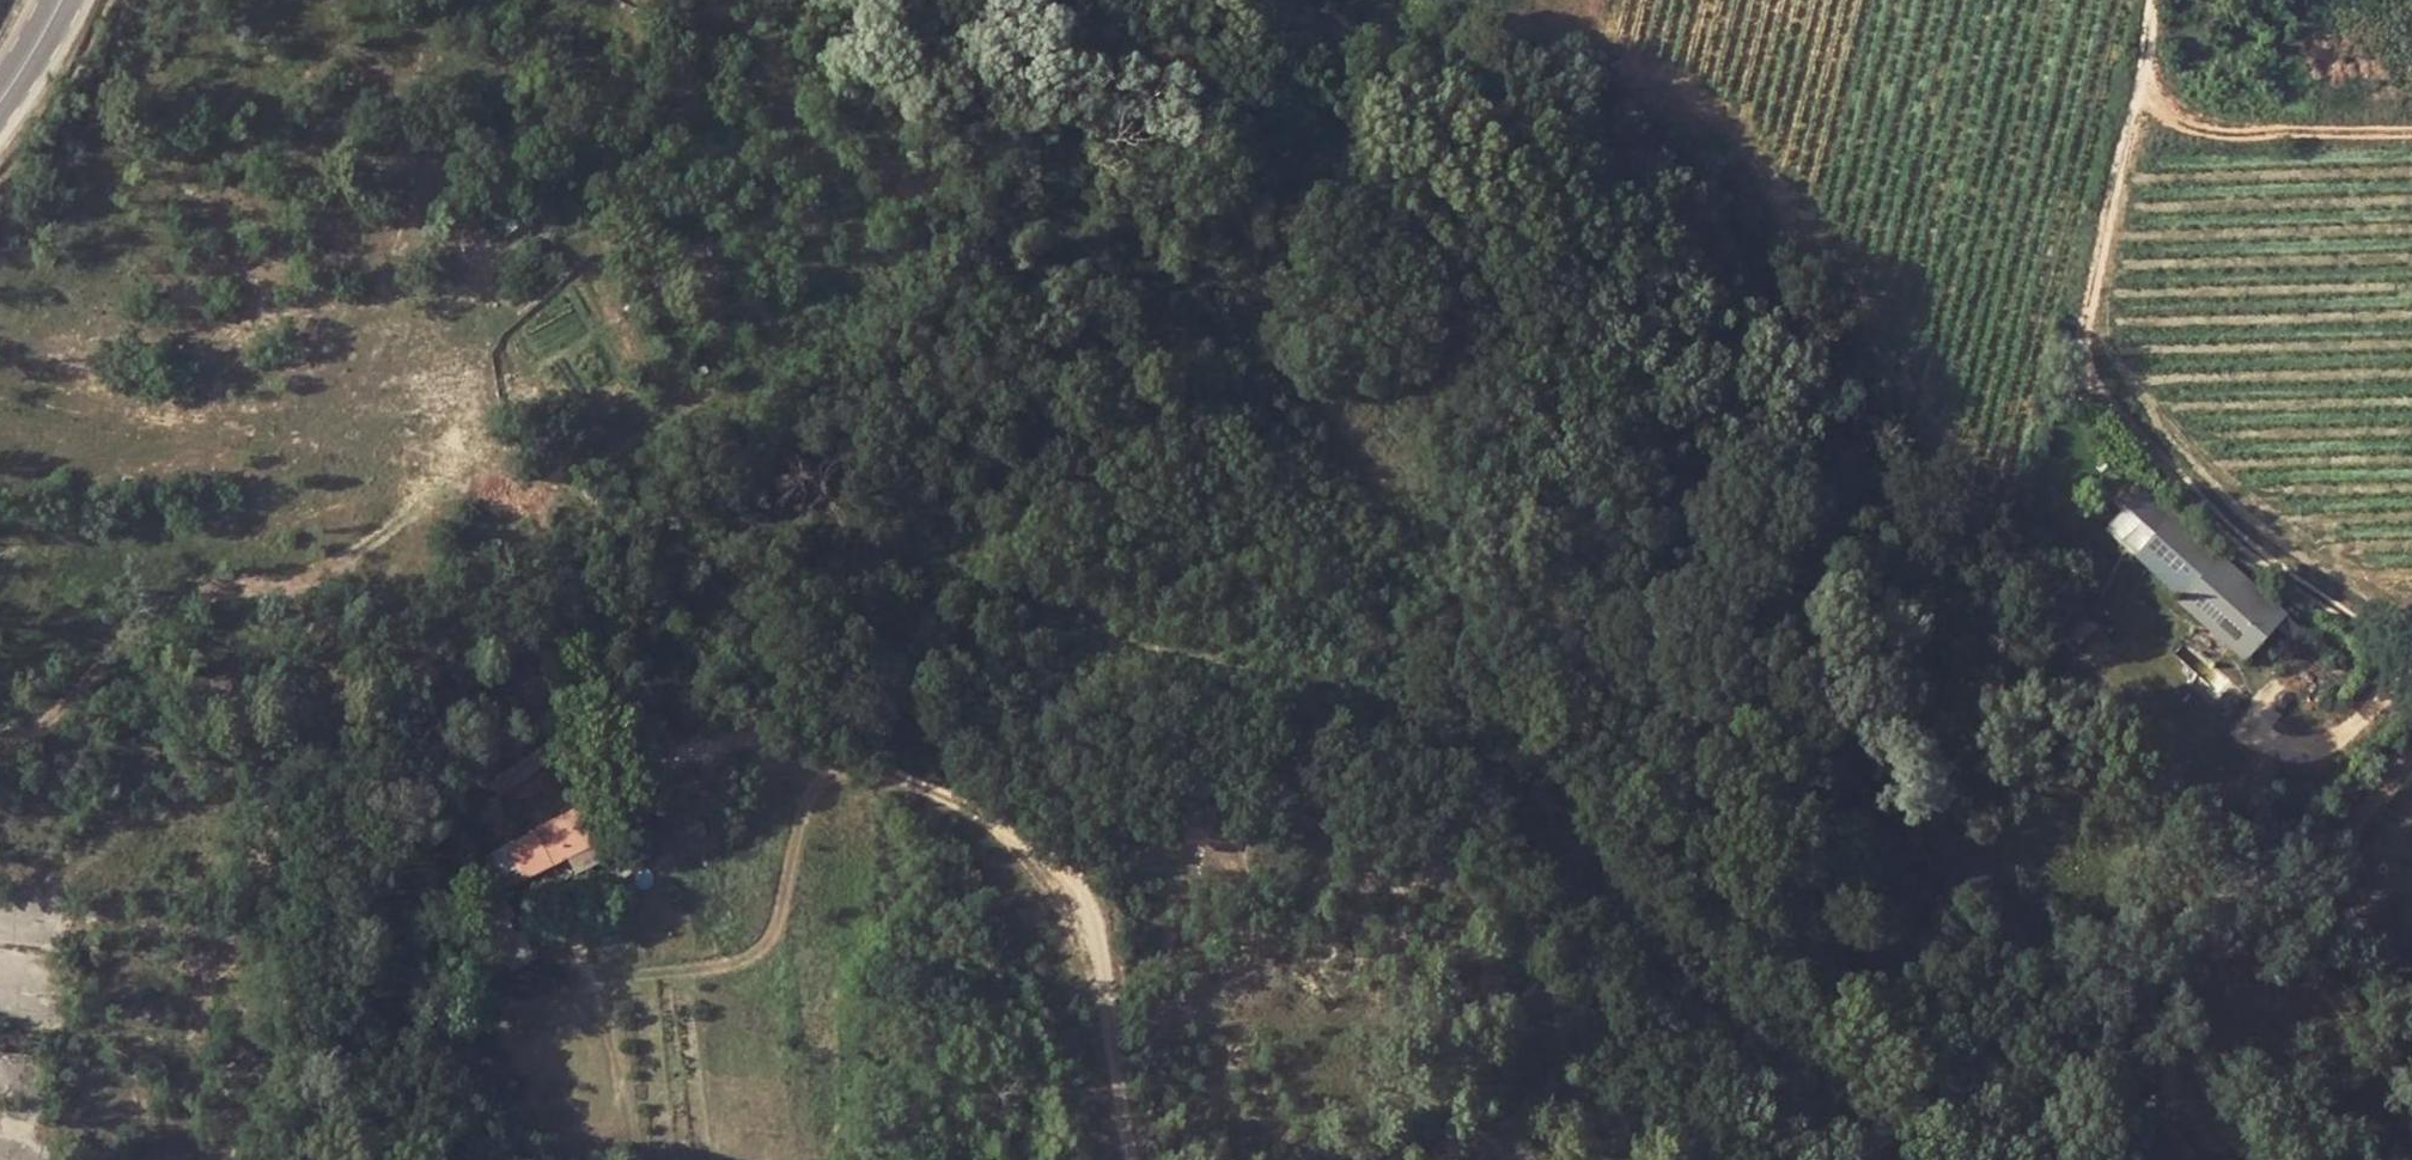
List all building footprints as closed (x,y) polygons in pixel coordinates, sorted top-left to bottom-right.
[(2257,660),(2297,615),(2150,486),(2110,532),(2257,660)] [(620,830),(601,792),(582,803),(601,840),(620,830)] [(601,840),(582,803),(556,817),(563,833),(546,841),(538,826),(479,856),(492,880),(533,874),(569,855),(576,869),(608,853),(601,840)] [(563,833),(556,817),(538,826),(546,841),(563,833)] [(505,885),(456,910),(470,936),(487,928),(508,919),(521,913),(505,885)] [(1545,907),(1525,908),(1526,922),(1545,922),(1545,907)] [(508,919),(487,928),(509,972),(535,957),(521,930),(515,934),(508,919)] [(466,948),(457,947),(457,955),(466,956),(466,948)]
